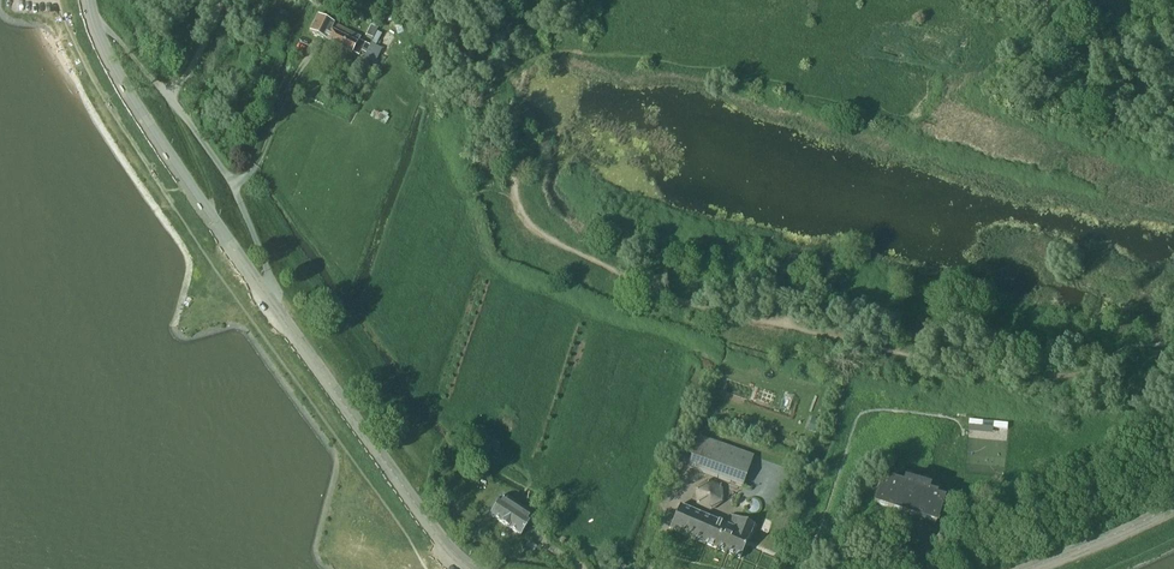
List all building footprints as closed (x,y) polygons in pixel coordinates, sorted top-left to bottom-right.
[(360,37),(317,15),(309,32),(352,53),(355,48),(361,51),(364,46),(365,44),(359,40),(360,37)] [(389,44),(395,34),(387,30),(387,31),(379,26),(374,36),(382,40),(389,44)] [(372,62),(378,48),(370,44),(368,48),(366,53),(361,51),(358,57),(360,63),(369,68),(372,62)] [(812,418),(807,430),(816,434),(820,421),(812,418)] [(753,456),(699,437),(699,436),(688,467),(742,486),(753,456)] [(714,509),(725,486),(704,477),(694,499),(714,509)] [(928,488),(904,480),(903,485),(890,481),(890,484),(881,481),(874,504),(936,523),(943,500),(934,497),(935,495),(927,492),(928,488)] [(531,519),(513,508),(500,499),(489,515),(520,536),(531,519)] [(754,525),(730,515),(726,525),(680,505),(669,528),(739,558),(740,558),(746,543),(754,525)] [(949,553),(960,536),(959,536),(964,529),(960,526),(955,533),(944,525),(930,546),(947,558),(950,554),(949,553)] [(866,562),(858,544),(850,548),(858,566),(866,562)]
